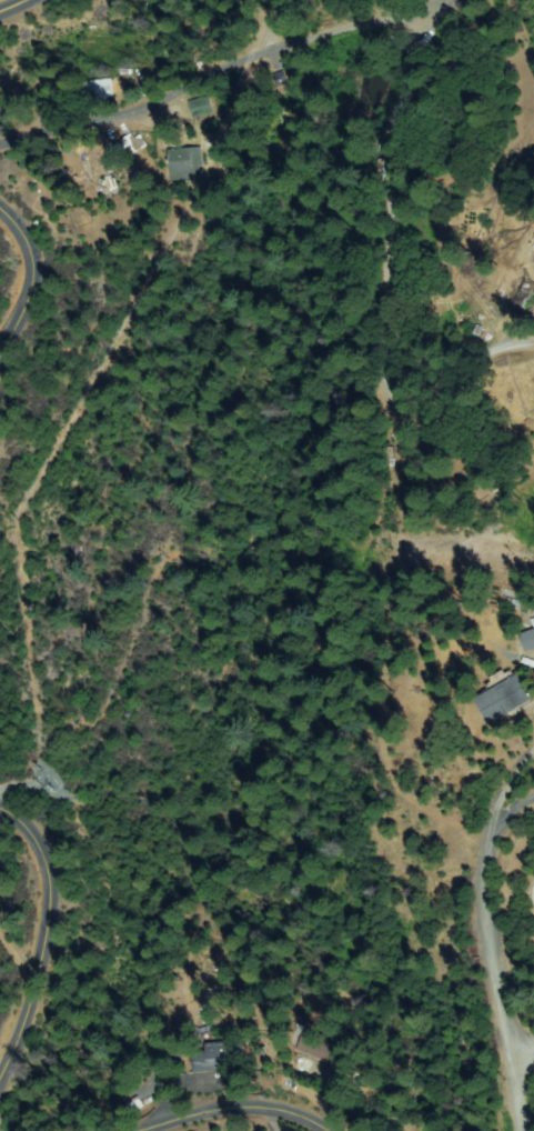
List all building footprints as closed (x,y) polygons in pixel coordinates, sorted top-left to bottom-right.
[(275,77),(284,72),(289,83),(280,88),(275,77)] [(83,83),(111,80),(112,96),(85,99),(83,83)] [(211,99),(211,111),(191,113),(191,101),(211,99)] [(117,158),(112,143),(139,136),(142,150),(117,158)] [(201,177),(172,178),(171,151),(201,150),(201,177)] [(523,610),(523,599),(499,599),(499,610),(523,610)] [(521,633),(533,630),(533,648),(525,650),(521,633)] [(508,669),(528,699),(491,725),(474,702),(493,689),(488,682),(508,669)] [(333,1049),(323,1062),(298,1043),(308,1030),(333,1049)] [(209,1054),(208,1047),(246,1043),(248,1068),(197,1071),(195,1055),(209,1054)]
